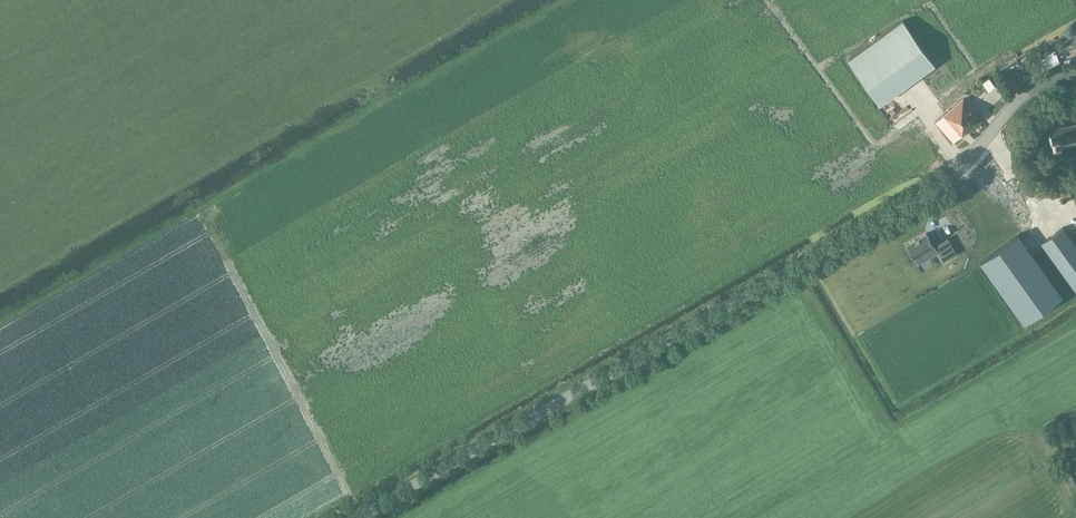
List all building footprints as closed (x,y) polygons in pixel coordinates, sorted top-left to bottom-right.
[(880,101),(936,62),(905,18),(848,56),(880,101)] [(1069,33),(1063,34),(1066,46),(1073,44),(1069,33)] [(1048,71),(1061,66),(1055,51),(1046,54),(1047,57),(1038,61),(1041,69),(1035,72),(1036,76),(1048,71)] [(982,90),(989,85),(982,76),(975,82),(982,90)] [(963,99),(936,122),(953,142),(960,136),(966,130),(968,132),(968,131),(981,120),(963,99)] [(1048,127),(1049,132),(1044,133),(1046,142),(1051,140),(1053,146),(1073,142),(1075,141),(1075,119),(1048,127)] [(1041,243),(1041,244),(1075,292),(1075,246),(1063,227),(1057,231),(1041,243)] [(928,232),(908,244),(920,262),(945,247),(951,257),(959,252),(949,237),(937,244),(928,232)] [(1019,234),(980,261),(1024,322),(1063,295),(1019,234)]
